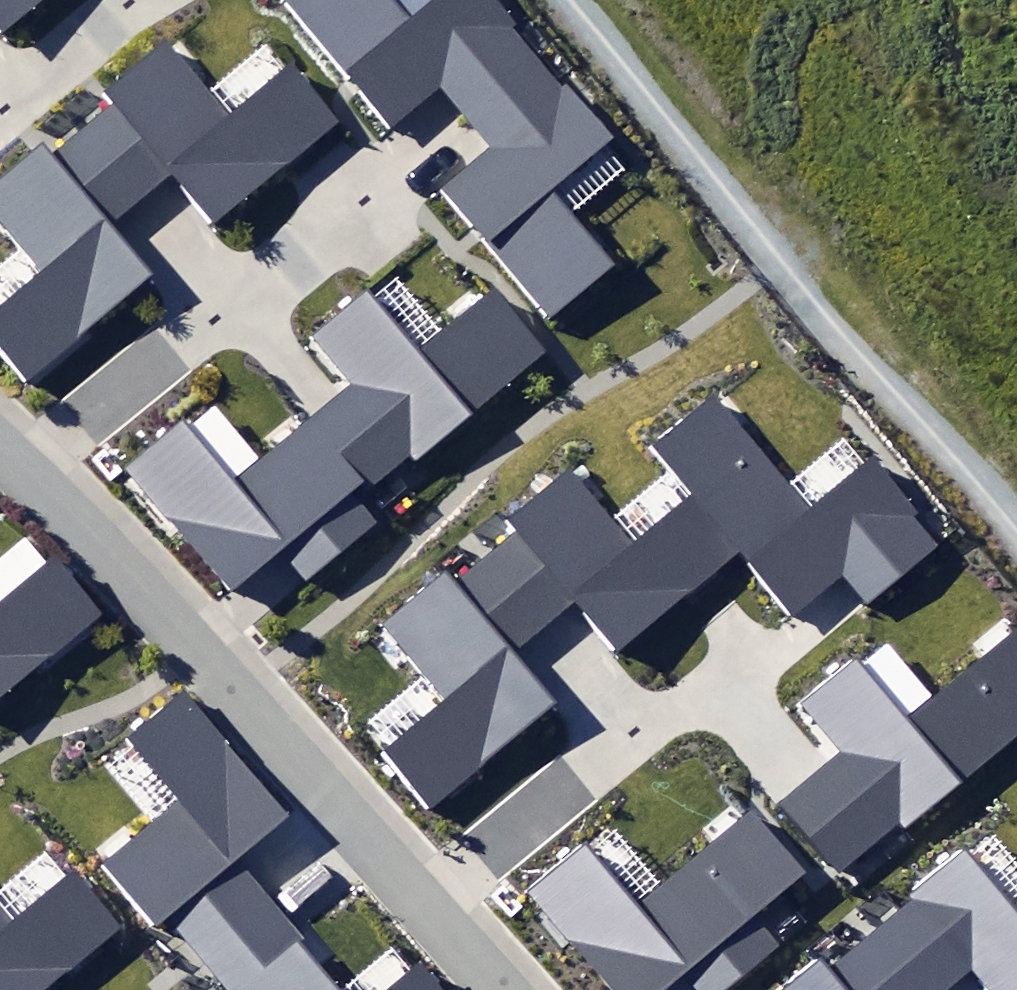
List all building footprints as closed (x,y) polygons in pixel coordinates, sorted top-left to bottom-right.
[(42,0),(0,0),(0,35),(42,0)] [(535,57),(512,30),(519,24),(499,0),(431,0),(409,19),(393,0),(281,0),(385,125),(442,78),(470,111),(535,57)] [(116,102),(82,130),(140,200),(170,175),(214,227),(340,123),(290,62),(228,112),(169,41),(107,92),(116,102)] [(562,89),(535,57),(470,111),(499,146),(448,190),(552,312),(609,264),(546,191),(611,136),(567,84),(562,89)] [(82,130),(51,155),(42,144),(0,178),(0,224),(38,270),(0,302),(0,358),(21,384),(150,277),(108,226),(140,200),(82,130)] [(352,382),(314,413),(367,477),(373,483),(408,454),(415,463),(552,350),(495,281),(417,345),(370,289),(313,335),(352,382)] [(653,448),(690,494),(740,557),(793,621),(844,581),(865,608),(941,548),(877,467),(813,517),(717,397),(653,448)] [(353,489),(367,477),(314,413),(231,481),(184,425),(130,470),(233,593),(281,554),(304,583),(379,521),(353,489)] [(524,530),(488,558),(547,632),(573,612),(611,660),(740,557),(690,494),(630,542),(572,471),(514,518),(524,530)] [(105,615),(51,552),(0,595),(0,702),(105,615)] [(547,632),(488,558),(454,585),(445,574),(382,624),(443,701),(379,751),(427,811),(562,704),(521,653),(547,632)] [(836,873),(898,822),(903,827),(1016,734),(1016,633),(910,721),(859,658),(805,703),(844,750),(779,803),(836,873)] [(168,919),(201,957),(269,899),(234,857),(290,810),(184,687),(123,739),(176,802),(101,866),(155,930),(168,919)] [(697,989),(723,989),(777,945),(754,918),(809,871),(752,804),(638,902),(585,841),(526,891),(611,989),(664,989),(683,974),(697,989)] [(874,931),(925,989),(954,989),(969,978),(979,989),(1016,989),(1016,904),(1016,905),(967,846),(909,895),(913,900),(874,931)] [(125,931),(76,872),(10,926),(0,913),(0,989),(53,989),(125,931)] [(201,957),(229,989),(339,989),(298,943),(303,938),(269,899),(201,957)] [(874,931),(830,968),(821,958),(782,989),(925,989),(874,931)] [(416,964),(386,989),(438,989),(416,964)]
